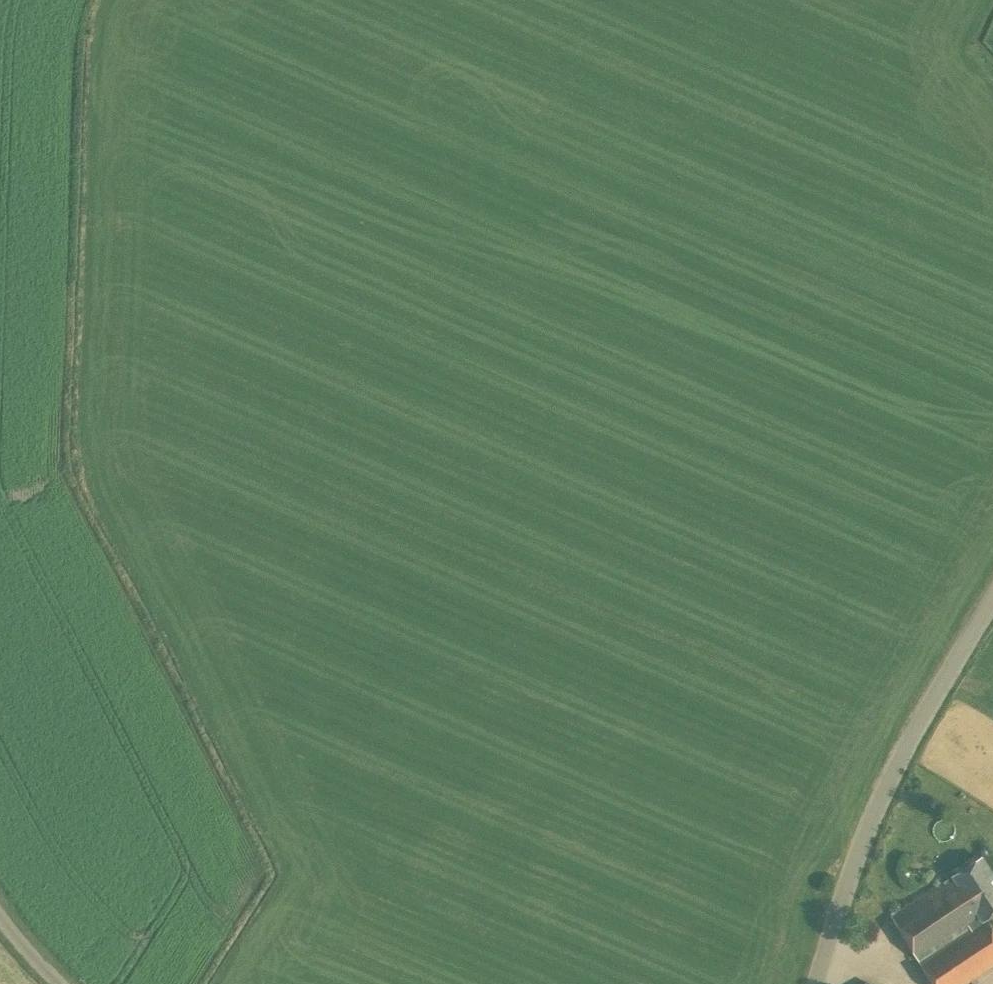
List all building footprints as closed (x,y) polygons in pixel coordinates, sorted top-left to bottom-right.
[(992,964),(992,929),(985,917),(992,912),(992,873),(982,857),(891,916),(935,983),(962,983),(992,964)]
